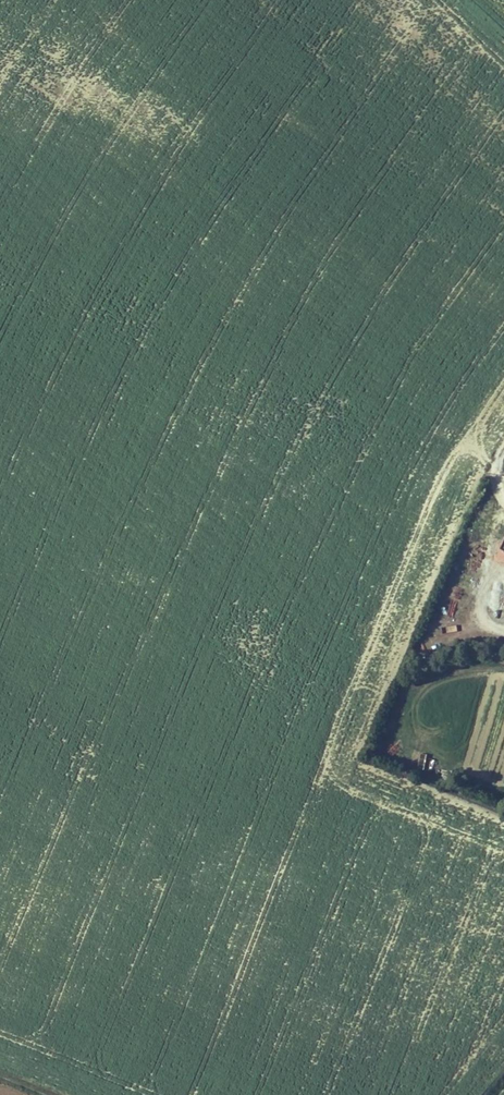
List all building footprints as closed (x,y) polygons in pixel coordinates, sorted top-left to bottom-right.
[(487,601),(484,613),(503,617),(503,605),(487,601)] [(427,758),(430,743),(424,742),(421,757),(427,758)] [(431,745),(429,761),(439,763),(441,746),(431,745)]
